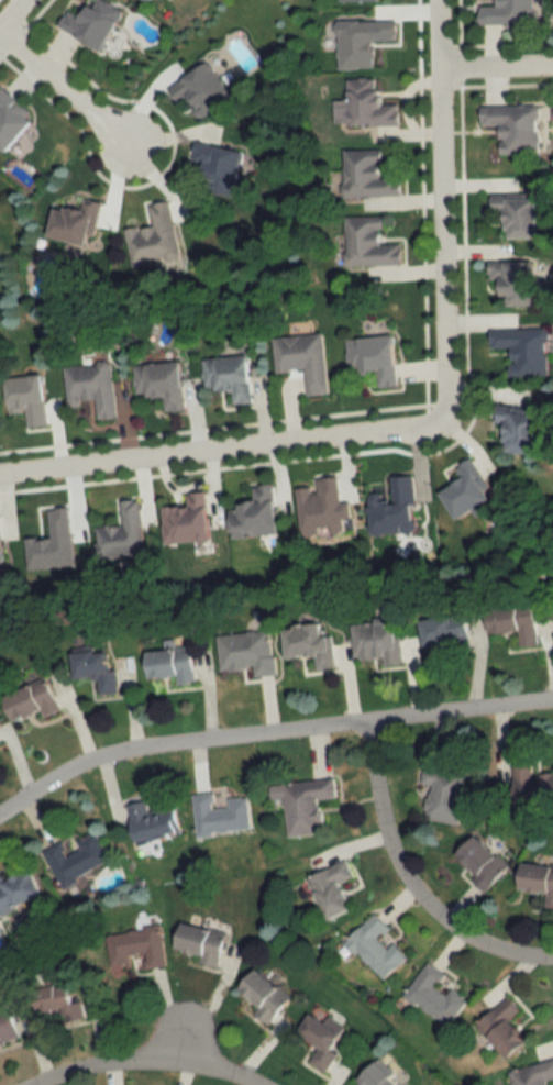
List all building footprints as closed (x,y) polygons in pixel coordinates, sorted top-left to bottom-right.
[(104,51),(127,12),(107,0),(96,0),(85,19),(71,10),(61,26),(104,51)] [(492,6),(476,6),(475,25),(532,26),(532,0),(492,0),(492,6)] [(401,125),(401,104),(384,104),(384,78),(350,78),(350,99),(337,99),(337,125),(401,125)] [(39,120),(4,88),(0,93),(0,109),(3,112),(0,115),(0,141),(11,151),(39,120)] [(496,154),(536,155),(536,106),(478,106),(478,127),(497,127),(496,154)] [(246,150),(198,141),(194,161),(211,164),(207,190),(238,196),(246,150)] [(404,196),(404,176),(385,176),(384,149),(345,149),(345,197),(404,196)] [(503,240),(533,240),(533,198),(488,198),(488,225),(503,225),(503,240)] [(53,237),(95,246),(103,203),(86,199),(84,211),(59,206),(53,237)] [(128,230),(133,266),(181,259),(172,202),(152,205),(156,226),(128,230)] [(386,244),(386,217),(347,217),(347,266),(405,266),(405,244),(386,244)] [(530,306),(530,261),(487,261),(487,294),(501,294),(501,306),(530,306)] [(507,376),(546,376),(546,329),(488,329),(488,351),(507,351),(507,376)] [(326,334),(276,338),(279,371),(308,369),(310,396),(330,395),(326,334)] [(402,387),(398,336),(349,340),(352,371),(366,370),(366,376),(381,375),(382,389),(402,387)] [(255,403),(253,356),(206,358),(207,391),(235,390),(235,404),(255,403)] [(115,363),(67,367),(70,404),(100,401),(101,420),(119,418),(115,363)] [(138,398),(166,396),(167,412),(188,411),(185,363),(136,366),(138,398)] [(10,378),(12,412),(28,411),(29,430),(49,428),(46,376),(10,378)] [(541,456),(546,416),(501,409),(499,424),(514,426),(510,451),(541,456)] [(460,468),(467,483),(448,491),(460,519),(498,502),(478,459),(460,468)] [(300,490),(304,537),(355,532),(352,504),(343,505),(341,478),(320,480),(321,488),(300,490)] [(232,508),(236,540),(283,534),(277,485),(253,488),(255,505),(232,508)] [(166,507),(168,545),(214,543),(211,493),(190,494),(190,506),(166,507)] [(99,527),(100,559),(146,557),(144,500),(124,501),(125,526),(99,527)] [(522,648),(541,646),(537,605),(491,609),(493,635),(521,633),(522,648)] [(423,619),(426,650),(471,646),(469,616),(423,619)] [(385,657),(385,665),(402,664),(399,620),(353,623),(356,659),(385,657)] [(336,668),(333,636),(325,637),(324,625),(286,629),(290,659),(316,657),(318,670),(336,668)] [(218,636),(221,671),(256,668),(256,677),(276,675),(273,631),(218,636)] [(179,686),(198,683),(193,647),(150,653),(153,680),(177,677),(179,686)] [(77,679),(100,679),(100,695),(116,695),(115,653),(77,653),(77,679)] [(63,711),(49,677),(9,694),(20,722),(43,713),(45,718),(63,711)] [(510,815),(552,813),(552,774),(529,775),(528,756),(507,757),(510,815)] [(426,785),(423,818),(459,822),(464,771),(420,767),(418,784),(426,785)] [(325,834),(322,800),(338,798),(337,779),(274,784),(275,800),(286,799),(289,837),(325,834)] [(199,836),(252,832),(249,797),(227,799),(228,803),(217,804),(216,793),(195,795),(199,836)] [(183,834),(177,806),(150,812),(148,802),(129,806),(138,844),(183,834)] [(45,853),(64,887),(112,861),(97,833),(69,848),(65,842),(45,853)] [(447,859),(480,892),(504,868),(471,835),(447,859)] [(337,883),(350,878),(343,861),(304,877),(321,920),(347,910),(337,883)] [(516,863),(514,890),(544,893),(542,909),(552,910),(552,866),(516,863)] [(33,870),(8,882),(5,876),(0,878),(0,906),(4,915),(45,895),(33,870)] [(387,930),(373,914),(342,940),(379,982),(405,959),(391,943),(384,949),(376,940),(387,930)] [(202,964),(221,969),(229,933),(186,924),(180,950),(204,955),(202,964)] [(167,967),(161,927),(108,935),(114,971),(134,968),(132,957),(144,955),(146,970),(167,967)] [(401,999),(447,1028),(464,1001),(438,984),(443,975),(424,963),(401,999)] [(267,1022),(287,996),(250,968),(231,994),(267,1022)] [(41,992),(44,1015),(65,1012),(67,1024),(85,1022),(80,986),(41,992)] [(517,1011),(505,997),(473,1025),(504,1060),(524,1042),(506,1022),(517,1011)] [(13,1009),(0,1013),(0,1045),(22,1039),(13,1009)] [(339,1029),(307,1010),(293,1035),(314,1047),(305,1063),(323,1074),(334,1055),(327,1050),(339,1029)] [(511,1084),(548,1084),(547,1080),(552,1079),(552,1059),(507,1071),(511,1084)] [(370,1062),(353,1079),(359,1084),(394,1084),(370,1062)]
